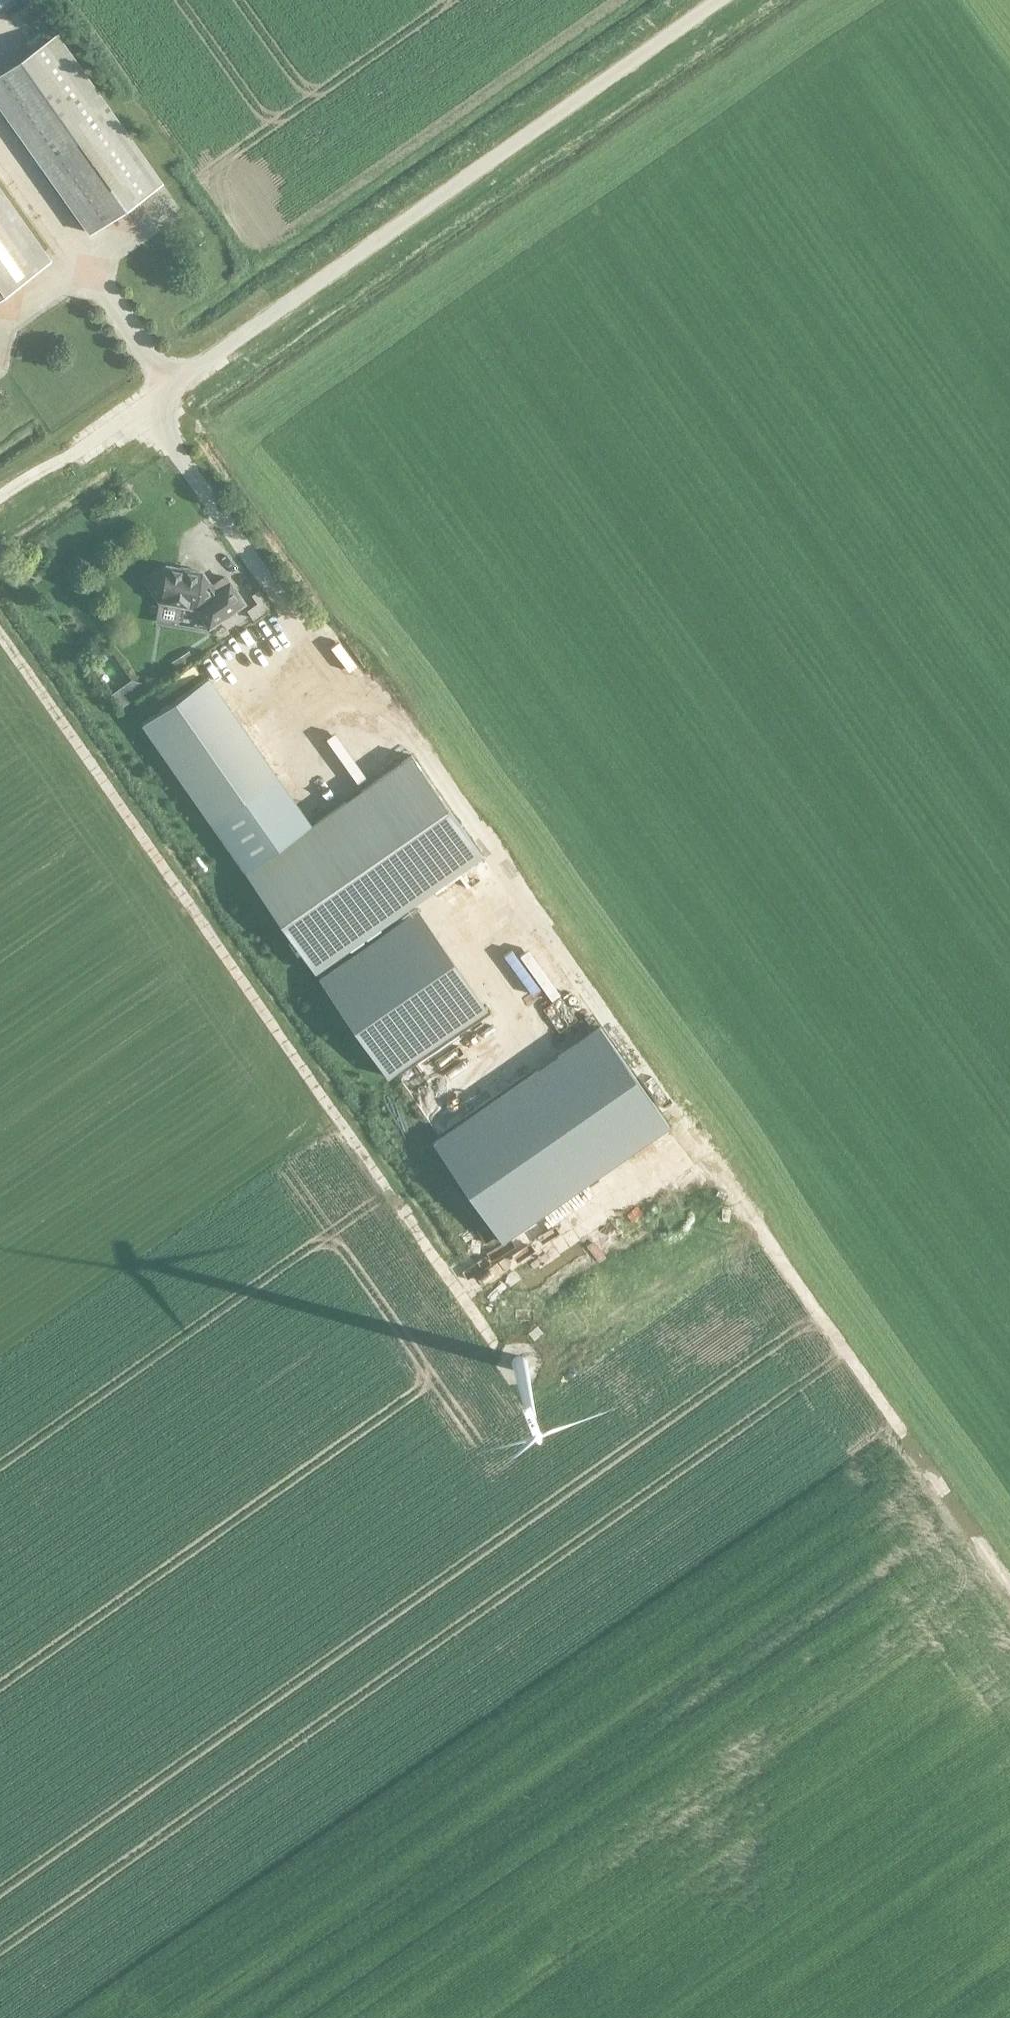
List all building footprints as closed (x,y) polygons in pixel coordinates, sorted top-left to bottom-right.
[(86,227),(90,232),(161,182),(161,181),(57,33),(0,73),(0,106),(86,227)] [(50,259),(0,189),(0,295),(50,259)] [(160,601),(195,608),(209,627),(222,618),(217,610),(224,606),(229,613),(244,603),(226,576),(211,586),(202,572),(188,570),(188,572),(180,570),(180,568),(166,566),(145,580),(160,601)] [(270,605),(264,597),(258,601),(248,608),(254,616),(270,605)] [(208,676),(142,722),(211,821),(277,775),(208,676)] [(326,728),(352,768),(362,762),(336,722),(326,728)] [(411,754),(244,870),(314,970),(481,854),(411,754)] [(492,842),(482,849),(513,897),(524,890),(492,842)] [(471,887),(461,893),(478,920),(488,914),(471,887)] [(444,929),(452,924),(441,907),(433,912),(444,929)] [(395,970),(388,972),(393,988),(419,979),(416,970),(397,976),(395,970)] [(670,1128),(602,1029),(435,1144),(503,1243),(670,1128)]
